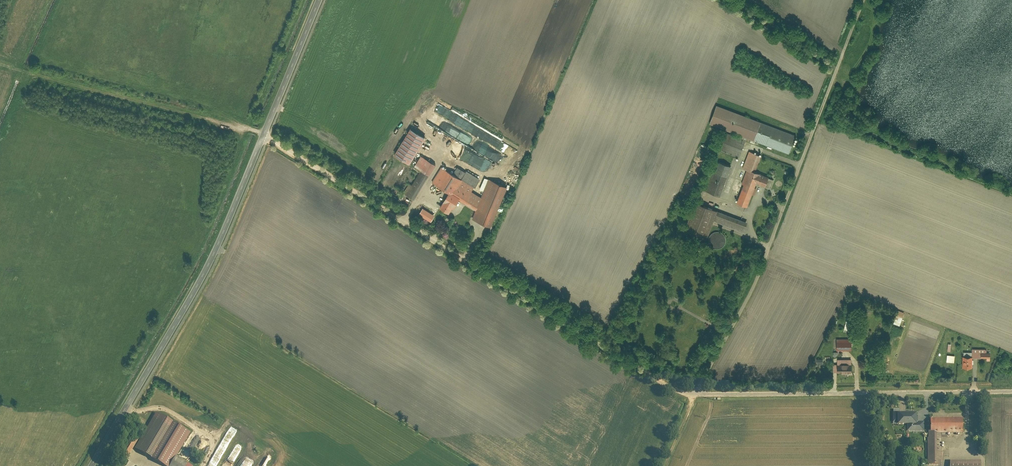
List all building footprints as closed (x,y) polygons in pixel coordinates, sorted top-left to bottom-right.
[(795,134),(716,105),(709,123),(788,152),(795,134)] [(395,155),(409,163),(425,137),(411,129),(395,155)] [(717,149),(739,157),(746,139),(724,131),(717,149)] [(462,141),(470,144),(473,136),(466,133),(465,134),(467,135),(466,139),(465,138),(464,140),(463,140),(462,141)] [(762,156),(748,150),(741,168),(747,170),(734,201),(747,207),(757,183),(765,186),(769,175),(756,170),(762,156)] [(404,193),(414,199),(436,165),(422,156),(415,167),(421,170),(412,185),(410,184),(404,193)] [(720,196),(731,166),(719,161),(715,171),(707,169),(700,188),(720,196)] [(458,199),(476,210),(473,219),(490,226),(506,187),(489,179),(481,198),(471,192),(474,187),(462,179),(466,172),(457,167),(453,174),(442,167),(433,182),(448,192),(448,194),(449,194),(441,207),(448,212),(452,207),(453,207),(458,199)] [(743,232),(747,222),(696,201),(685,227),(708,236),(714,221),(743,232)] [(423,208),(420,216),(434,221),(437,214),(423,208)] [(896,324),(902,325),(905,312),(899,310),(896,324)] [(852,338),(837,338),(837,351),(853,350),(852,338)] [(963,351),(963,368),(973,368),(973,358),(987,358),(987,349),(971,348),(971,351),(963,351)] [(848,363),(837,364),(837,375),(849,374),(848,363)] [(133,449),(162,465),(185,465),(187,463),(175,456),(189,432),(154,412),(138,439),(133,449)] [(913,412),(893,412),(893,422),(897,422),(897,424),(898,424),(898,425),(907,424),(907,431),(924,431),(924,422),(918,422),(918,416),(917,416),(917,413),(913,413),(913,412)] [(929,465),(942,465),(942,434),(963,434),(963,418),(931,418),(931,430),(928,430),(929,465)] [(125,460),(133,449),(138,439),(131,435),(118,455),(125,460)]
